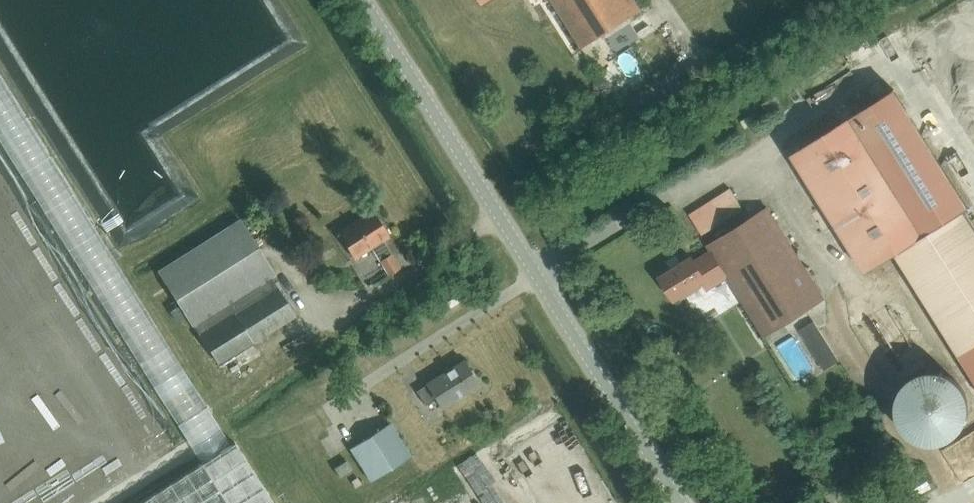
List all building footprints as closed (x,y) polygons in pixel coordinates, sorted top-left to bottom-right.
[(641,10),(634,0),(552,0),(582,47),(641,10)] [(865,274),(895,255),(963,213),(889,94),(790,155),(865,274)] [(824,300),(767,209),(707,247),(710,252),(694,262),(691,259),(660,278),(674,300),(705,281),(703,278),(720,267),(764,337),(824,300)] [(369,213),(338,232),(355,258),(370,249),(388,277),(399,270),(382,241),(385,239),(369,213)] [(895,255),(959,357),(973,348),(973,231),(963,213),(895,255)] [(277,278),(261,254),(239,219),(183,254),(156,272),(194,330),(196,329),(272,281),(277,278)] [(107,268),(88,279),(185,444),(203,434),(197,425),(208,419),(115,260),(106,265),(107,268)] [(272,281),(196,329),(218,365),(295,317),(272,281)] [(885,297),(849,320),(879,365),(904,349),(892,332),(903,325),(885,297)] [(377,353),(386,348),(383,342),(374,348),(377,353)] [(440,409),(478,385),(463,361),(425,385),(426,386),(416,392),(424,405),(434,399),(440,409)] [(896,418),(900,427),(907,435),(915,440),(925,444),(935,444),(945,441),(954,436),(961,429),(966,420),(968,410),(967,399),(964,390),(958,382),(950,376),(941,372),(932,371),(922,372),(913,376),(905,382),(900,389),(896,398),(895,408),(896,418)] [(350,449),(370,482),(410,457),(389,425),(350,449)] [(231,446),(141,502),(268,502),(231,446)] [(343,454),(330,463),(339,475),(351,466),(343,454)]
